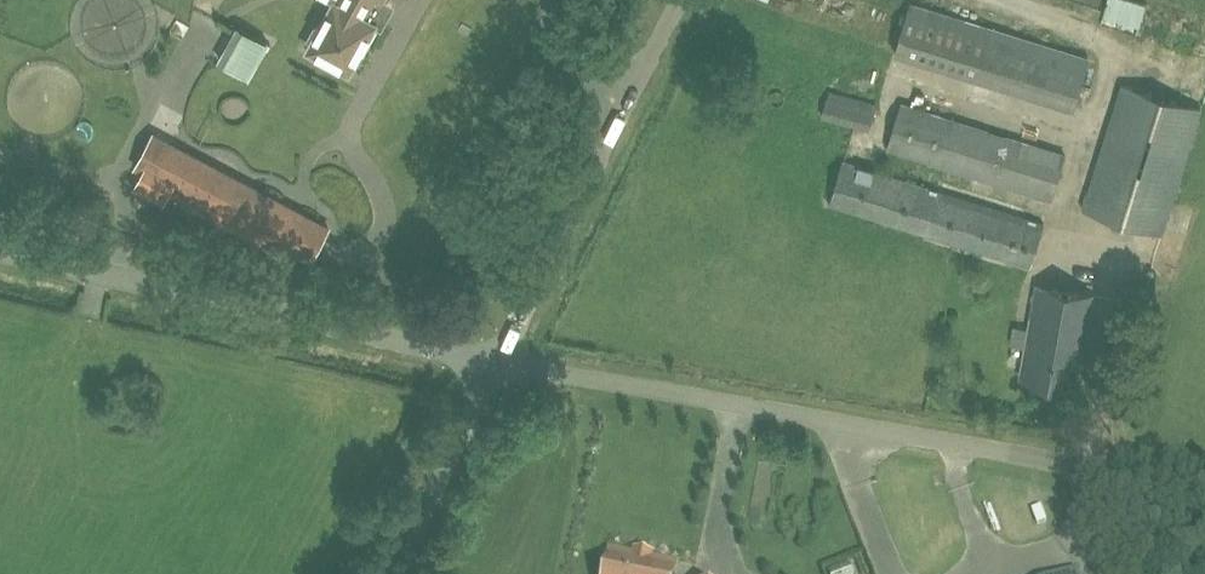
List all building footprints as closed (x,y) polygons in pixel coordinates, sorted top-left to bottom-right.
[(375,22),(359,14),(367,0),(337,0),(337,1),(335,1),(321,27),(316,27),(309,38),(312,43),(310,47),(349,68),(365,39),(370,39),(375,29),(373,25),(375,22)] [(1004,31),(909,1),(896,51),(989,79),(1004,31)] [(236,62),(247,67),(252,58),(264,64),(276,41),(253,29),(236,62)] [(1004,31),(989,80),(1075,106),(1090,57),(1004,31)] [(1122,83),(1084,208),(1162,232),(1201,107),(1122,83)] [(829,91),(822,115),(869,129),(876,105),(829,91)] [(1065,154),(901,104),(887,148),(1051,198),(1065,154)] [(136,166),(144,170),(135,188),(163,203),(167,195),(275,253),(281,243),(311,259),(328,227),(153,134),(136,166)] [(1044,223),(843,159),(829,203),(1030,266),(1044,223)] [(1027,346),(1021,377),(1077,387),(1094,294),(1038,284),(1030,328),(1015,325),(1012,343),(1027,346)] [(673,565),(612,553),(608,573),(672,573),(673,565)]
